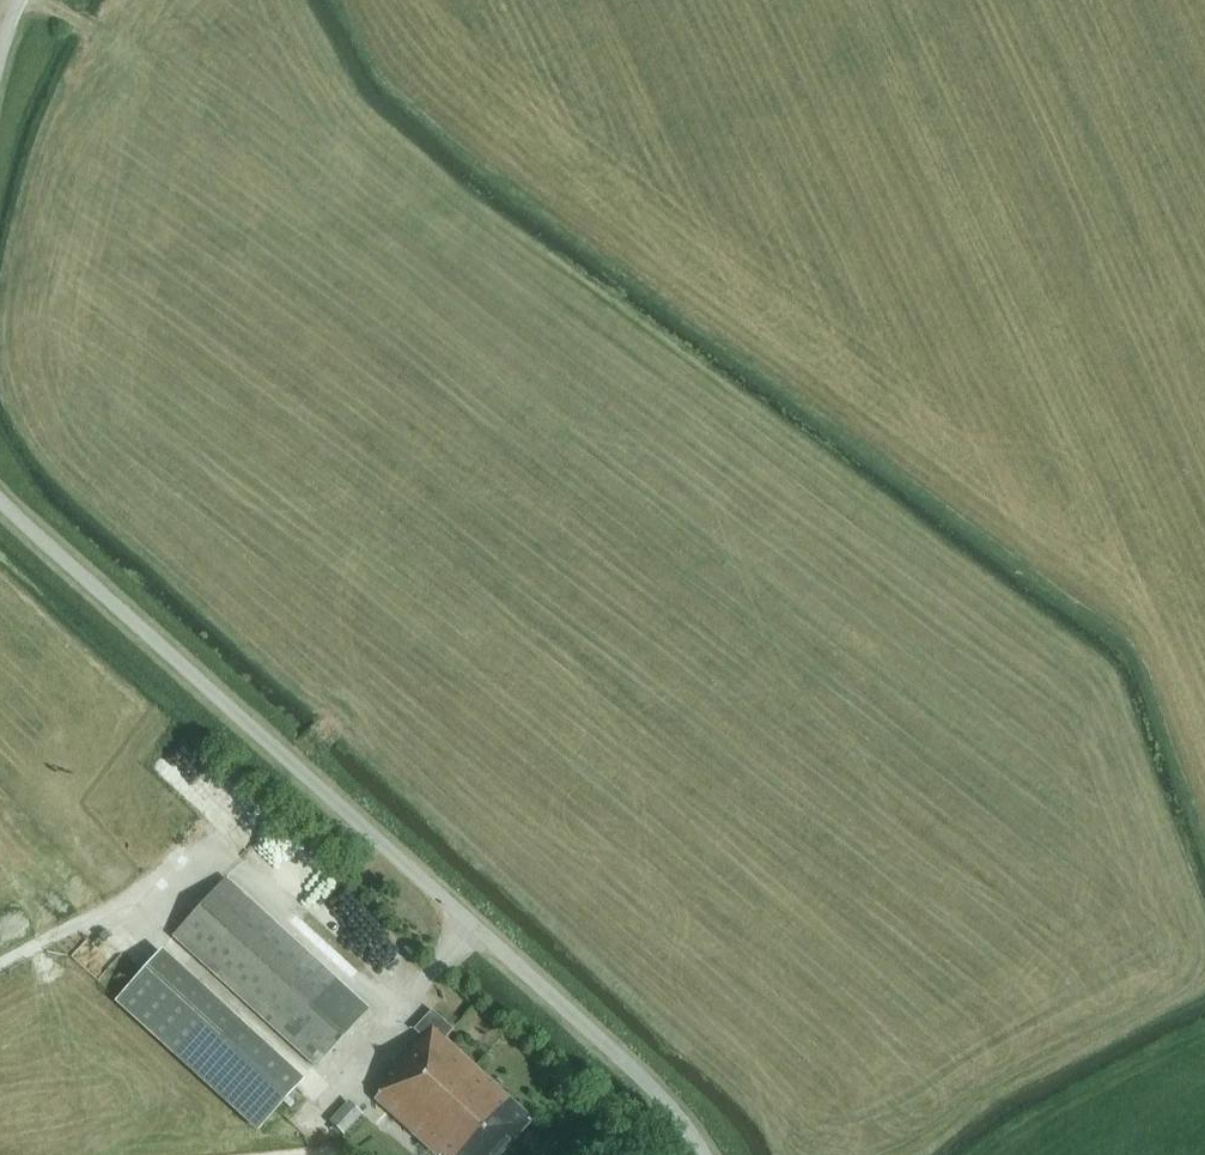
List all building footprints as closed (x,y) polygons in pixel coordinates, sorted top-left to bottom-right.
[(174,937),(302,1054),(315,1066),(368,1009),(226,879),(174,937)] [(304,1080),(162,951),(116,1002),(257,1131),(304,1080)] [(532,1118),(444,1039),(453,1029),(432,1010),(414,1030),(423,1038),(388,1075),(392,1079),(374,1099),(436,1154),(438,1154),(441,1152),(445,1154),(498,1154),(532,1118)] [(331,1122),(344,1134),(362,1115),(349,1103),(331,1122)]
